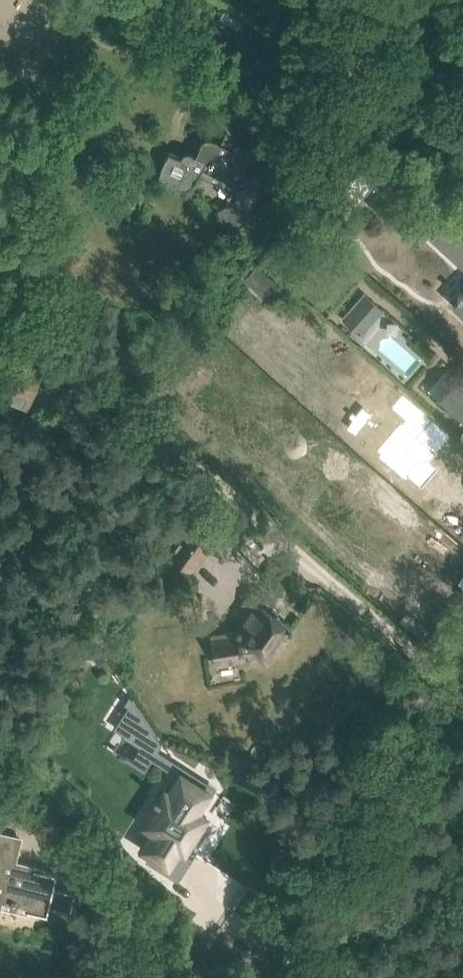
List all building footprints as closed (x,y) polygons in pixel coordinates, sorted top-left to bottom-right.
[(169,152),(158,175),(167,180),(168,178),(176,181),(175,184),(181,187),(185,187),(189,186),(192,184),(195,179),(200,172),(230,186),(225,197),(224,207),(220,210),(219,211),(225,229),(232,228),(237,226),(241,224),(245,221),(248,218),(250,216),(259,193),(264,178),(258,176),(257,176),(255,176),(253,176),(251,176),(248,177),(242,172),(252,151),(236,144),(238,140),(225,134),(221,142),(211,138),(210,138),(208,137),(207,138),(205,138),(204,139),(203,140),(202,141),(195,155),(190,152),(188,152),(186,152),(185,152),(184,153),(183,154),(181,158),(169,152)] [(462,243),(462,199),(462,198),(460,199),(454,193),(443,206),(449,211),(439,222),(462,243)] [(263,296),(276,281),(256,264),(244,279),(263,296)] [(366,315),(373,321),(384,308),(365,292),(343,316),(356,327),(366,315)] [(453,304),(462,313),(462,293),(453,304)] [(293,334),(289,340),(293,343),(297,338),(293,334)] [(0,378),(0,394),(27,405),(41,371),(9,357),(0,378)] [(459,375),(437,402),(462,424),(462,378),(459,375)] [(409,474),(424,487),(441,467),(433,461),(431,459),(436,453),(438,455),(441,452),(424,438),(439,421),(395,382),(383,396),(407,417),(404,421),(403,420),(378,448),(382,451),(380,454),(407,477),(409,474)] [(201,510),(169,554),(191,570),(223,526),(201,510)] [(211,635),(212,644),(215,664),(239,661),(238,663),(265,659),(268,660),(292,626),(270,610),(273,606),(251,590),(242,603),(248,607),(230,632),(211,635)] [(102,647),(92,654),(99,665),(109,658),(102,647)] [(129,706),(115,727),(123,732),(122,735),(123,736),(124,734),(155,753),(158,750),(162,743),(129,695),(124,703),(129,706)] [(158,800),(132,841),(149,852),(153,855),(151,858),(160,863),(174,842),(185,849),(186,846),(196,831),(191,828),(202,812),(201,811),(198,809),(210,789),(181,771),(168,791),(165,789),(160,797),(158,796),(155,794),(153,797),(158,800)] [(1,898),(28,905),(27,911),(47,915),(49,905),(70,910),(74,891),(54,886),(57,874),(35,869),(36,867),(14,862),(20,837),(0,833),(0,901),(1,898)]
